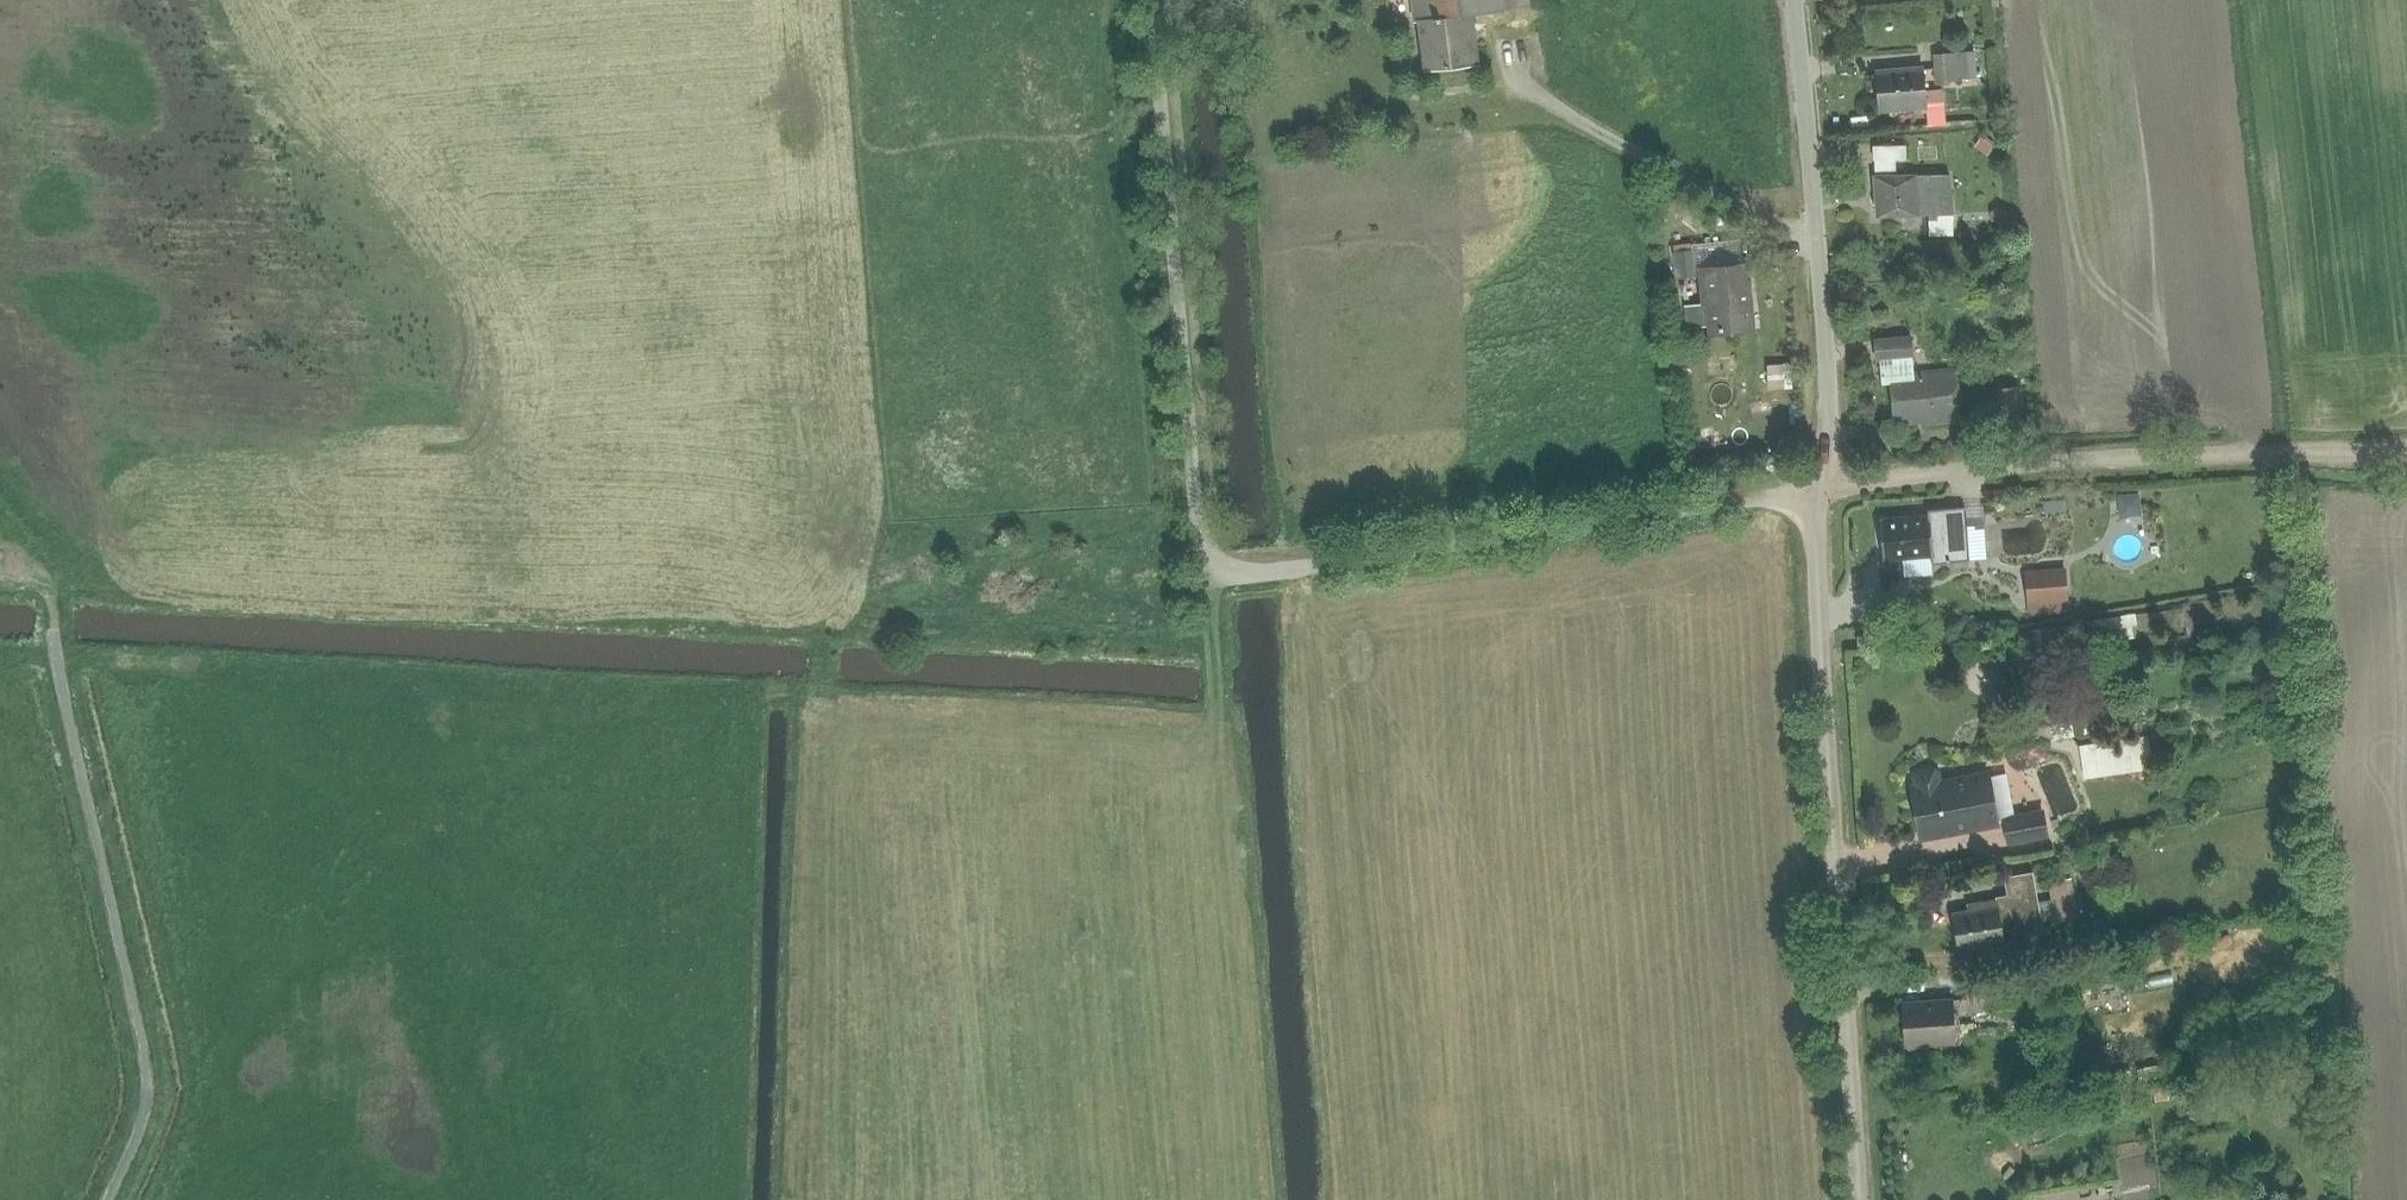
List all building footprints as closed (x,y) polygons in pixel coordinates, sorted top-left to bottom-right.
[(1407,17),(1435,15),(1489,9),(1518,6),(1518,0),(1405,0),(1407,17)] [(1435,15),(1440,68),(1494,62),(1489,9),(1435,15)] [(1962,50),(1964,77),(1983,75),(1981,48),(1962,50)] [(1962,50),(1938,52),(1940,83),(1965,81),(1964,77),(1962,50)] [(1933,70),(1880,74),(1882,106),(1936,103),(1933,70)] [(1956,169),(1922,171),(1924,214),(1959,212),(1956,169)] [(1922,171),(1880,174),(1883,216),(1924,214),(1922,171)] [(1707,242),(1709,264),(1754,259),(1751,237),(1707,242)] [(1701,246),(1680,249),(1682,277),(1704,274),(1701,246)] [(1754,259),(1709,264),(1713,301),(1716,322),(1717,332),(1766,326),(1759,259),(1754,259)] [(1716,322),(1713,301),(1690,303),(1693,325),(1716,322)] [(1923,355),(1921,335),(1883,339),(1885,359),(1922,355),(1923,355)] [(1922,355),(1885,359),(1887,383),(1897,382),(1901,425),(1971,418),(1966,367),(1924,371),(1922,355)] [(1790,361),(1775,363),(1777,388),(1793,387),(1790,361)] [(2029,385),(2001,384),(2000,408),(2027,409),(2029,385)] [(2004,516),(2000,488),(1971,491),(1972,505),(1974,519),(2004,516)] [(1945,560),(1978,557),(1974,519),(1972,505),(1939,508),(1940,513),(1944,553),(1945,560)] [(1940,513),(1886,519),(1890,559),(1944,553),(1940,513)] [(2077,567),(2033,571),(2033,576),(2035,601),(2068,598),(2079,597),(2077,567)] [(2004,603),(2035,601),(2033,576),(2002,578),(2004,603)] [(2069,611),(2068,598),(2035,601),(2036,614),(2069,611)] [(2181,609),(2023,633),(2027,661),(2185,636),(2181,609)] [(2067,713),(2009,722),(2013,748),(2071,740),(2067,713)] [(2151,731),(2083,740),(2088,778),(2157,769),(2151,731)] [(1949,768),(1917,774),(1928,834),(2008,819),(1999,772),(1951,781),(1949,768)] [(2052,810),(2008,819),(2012,842),(2057,834),(2052,810)] [(2052,936),(2040,870),(2011,875),(2014,894),(1957,904),(1965,952),(2052,936)] [(1964,997),(1907,1002),(1912,1050),(1968,1045),(1964,997)] [(2148,1139),(2121,1141),(2123,1172),(2150,1171),(2148,1139)]
